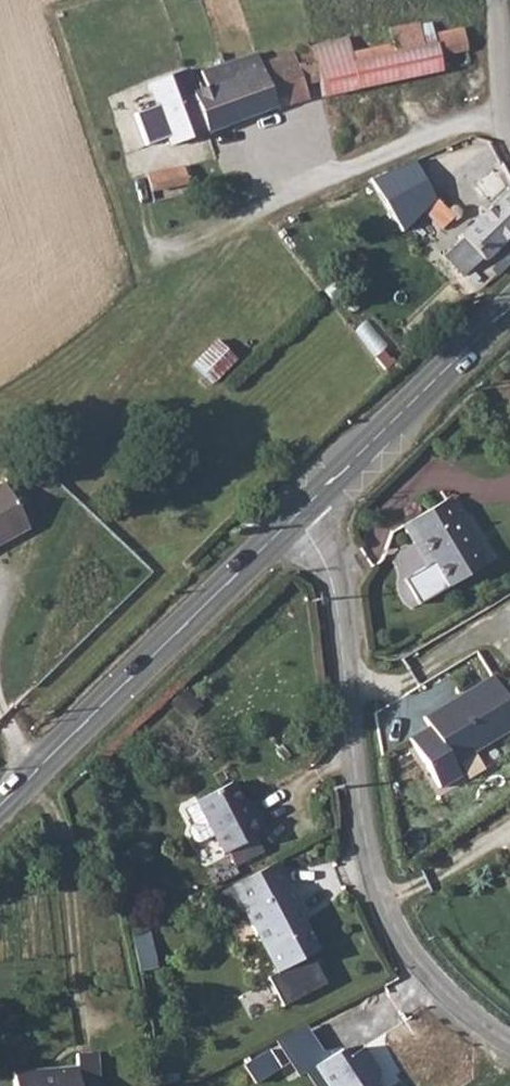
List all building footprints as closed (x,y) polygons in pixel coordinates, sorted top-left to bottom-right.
[(383,21),(386,34),(390,46),(420,38),(412,14),(383,21)] [(230,56),(145,79),(152,107),(137,112),(139,122),(125,126),(134,150),(169,139),(172,144),(270,108),(322,90),(469,54),(464,31),(459,15),(429,23),(430,35),(420,38),(390,46),(386,34),(355,42),(351,32),(316,39),(312,37),(306,37),(305,43),(232,63),(230,56)] [(437,200),(414,160),(369,179),(406,233),(437,200)] [(184,168),(143,178),(149,201),(191,193),(184,168)] [(509,242),(509,199),(501,190),(435,251),(463,277),(507,239),(509,242)] [(442,207),(432,217),(444,227),(454,218),(442,207)] [(216,381),(239,358),(219,339),(196,362),(216,381)] [(1,525),(7,533),(25,521),(0,475),(0,526),(1,525)] [(492,563),(448,499),(406,524),(432,565),(410,578),(423,604),(492,563)] [(485,683),(442,710),(444,714),(437,718),(431,717),(418,725),(423,735),(404,747),(433,795),(454,782),(447,771),(509,732),(509,723),(485,683)] [(444,714),(442,710),(431,717),(437,718),(444,714)] [(214,849),(221,844),(253,829),(259,825),(248,802),(241,806),(224,772),(185,793),(186,795),(202,826),(214,849)] [(202,826),(186,795),(175,801),(182,816),(179,818),(177,823),(182,832),(188,833),(202,826)] [(253,829),(221,844),(231,863),(260,845),(253,829)] [(299,899),(275,852),(214,884),(227,911),(240,903),(272,966),(305,949),(312,946),(297,916),(291,903),(299,899)] [(305,911),(299,899),(291,903),(297,916),(305,911)] [(305,949),(272,966),(262,971),(277,1000),(321,978),(305,949)] [(372,1073),(380,1066),(363,1039),(342,1054),(336,1042),(310,1058),(327,1085),(381,1085),(372,1073)] [(93,1049),(75,1050),(75,1066),(11,1074),(12,1085),(96,1085),(93,1049)]
